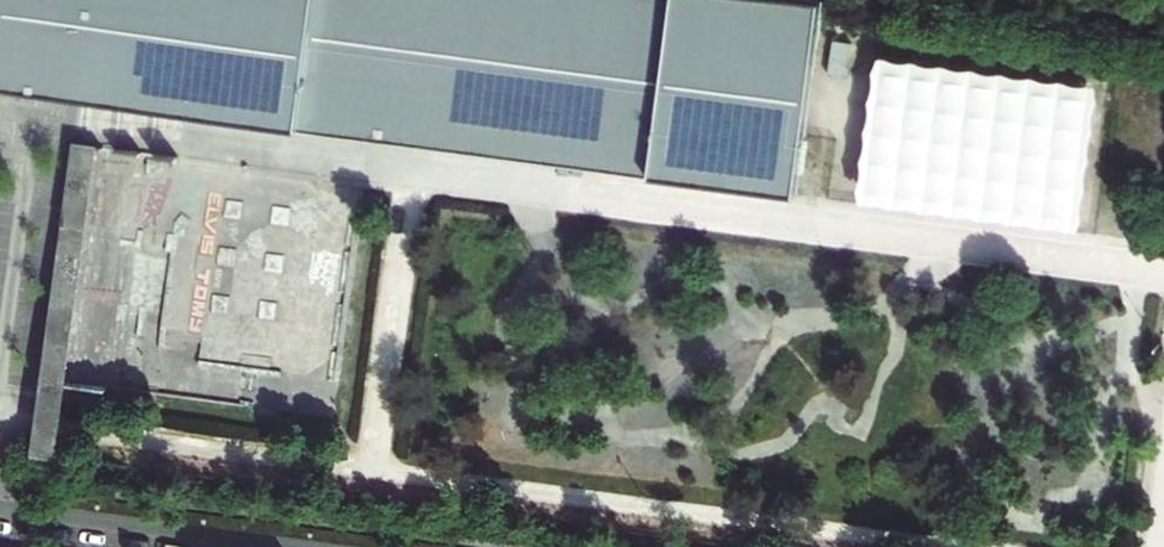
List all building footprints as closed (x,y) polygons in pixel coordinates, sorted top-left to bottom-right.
[(0,30),(0,79),(16,81),(27,0),(4,0),(0,30)] [(822,0),(27,0),(16,81),(291,114),(801,176),(822,0)] [(880,57),(863,204),(1086,229),(1102,81),(880,57)] [(36,453),(65,456),(100,144),(71,140),(36,453)] [(309,368),(319,359),(320,341),(312,340),(329,326),(325,326),(326,319),(301,318),(302,296),(291,282),(268,301),(268,312),(251,311),(246,306),(247,294),(239,285),(244,281),(235,269),(241,264),(218,263),(209,253),(207,300),(202,305),(200,341),(153,339),(172,361),(309,368)]
